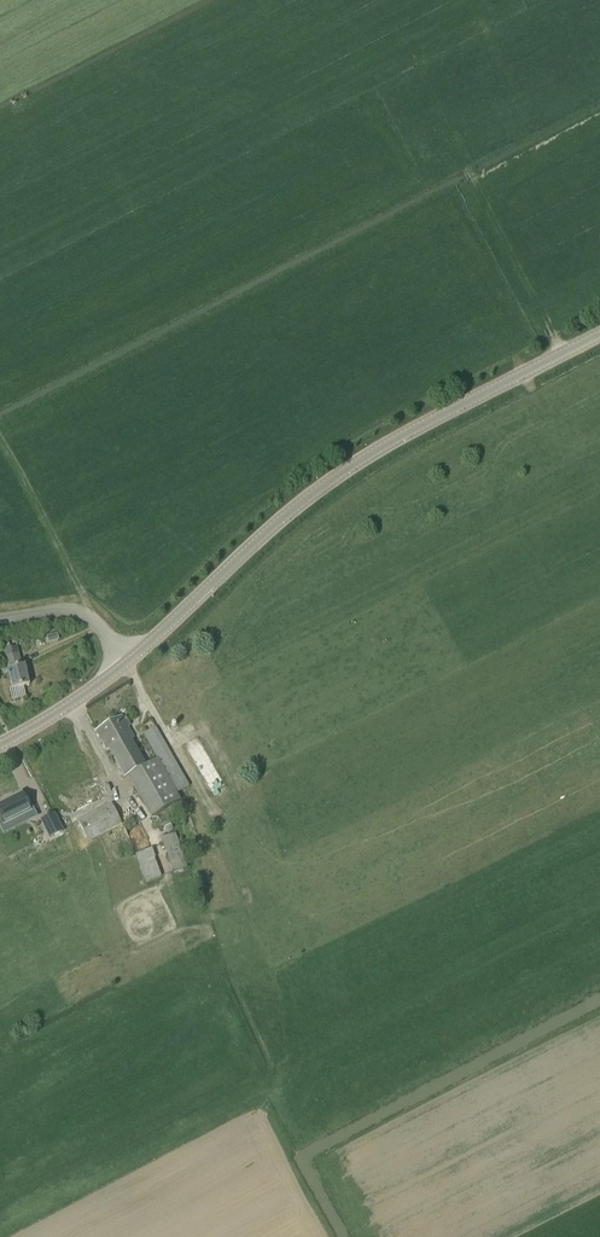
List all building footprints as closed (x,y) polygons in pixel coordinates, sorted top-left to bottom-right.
[(58,641),(56,635),(46,637),(48,644),(58,641)] [(12,689),(29,685),(24,666),(21,666),(17,647),(5,650),(9,669),(8,669),(12,689)] [(151,817),(181,800),(177,793),(189,787),(156,728),(142,734),(157,759),(146,765),(132,739),(134,738),(122,716),(95,732),(107,751),(109,750),(125,777),(128,775),(151,817)] [(2,825),(21,816),(24,820),(34,815),(27,801),(25,803),(24,802),(20,794),(9,800),(4,803),(0,805),(0,822),(2,825)] [(87,841),(122,824),(112,804),(77,820),(87,841)] [(54,814),(41,820),(50,838),(63,831),(54,814)] [(173,830),(169,821),(157,826),(161,835),(173,830)] [(188,868),(176,833),(161,838),(173,873),(188,868)] [(155,858),(152,848),(135,854),(145,882),(161,877),(154,858),(155,858)]
